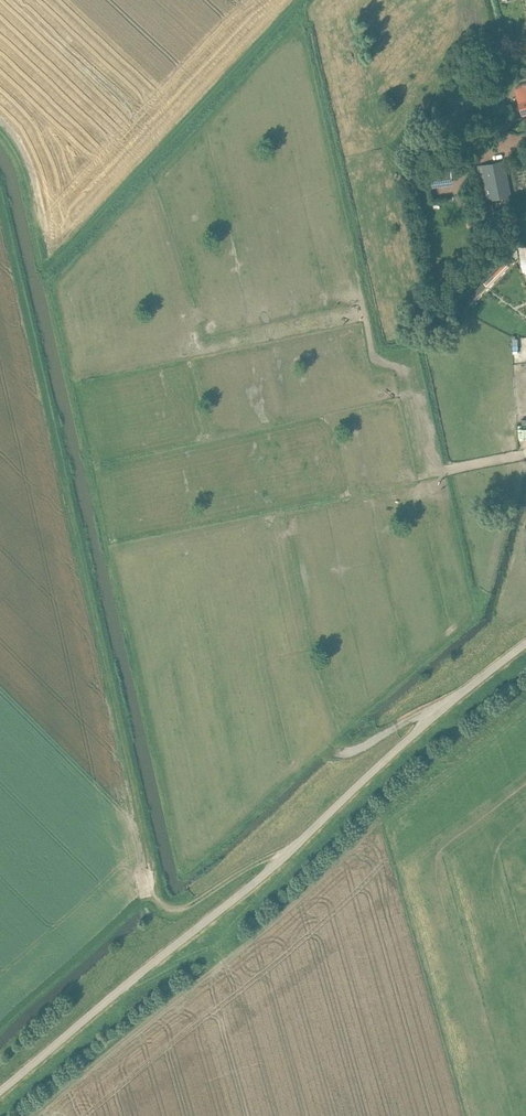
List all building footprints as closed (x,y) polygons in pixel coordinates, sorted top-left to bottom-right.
[(514,90),(522,114),(525,113),(525,86),(514,90)] [(505,161),(477,166),(484,200),(511,195),(505,161)] [(451,165),(429,168),(430,179),(431,186),(453,183),(452,176),(451,165)] [(515,260),(511,255),(507,259),(511,264),(515,260)] [(488,286),(509,264),(505,260),(484,281),(471,294),(475,298),(488,286)] [(473,307),(477,304),(469,296),(465,300),(473,307)]
